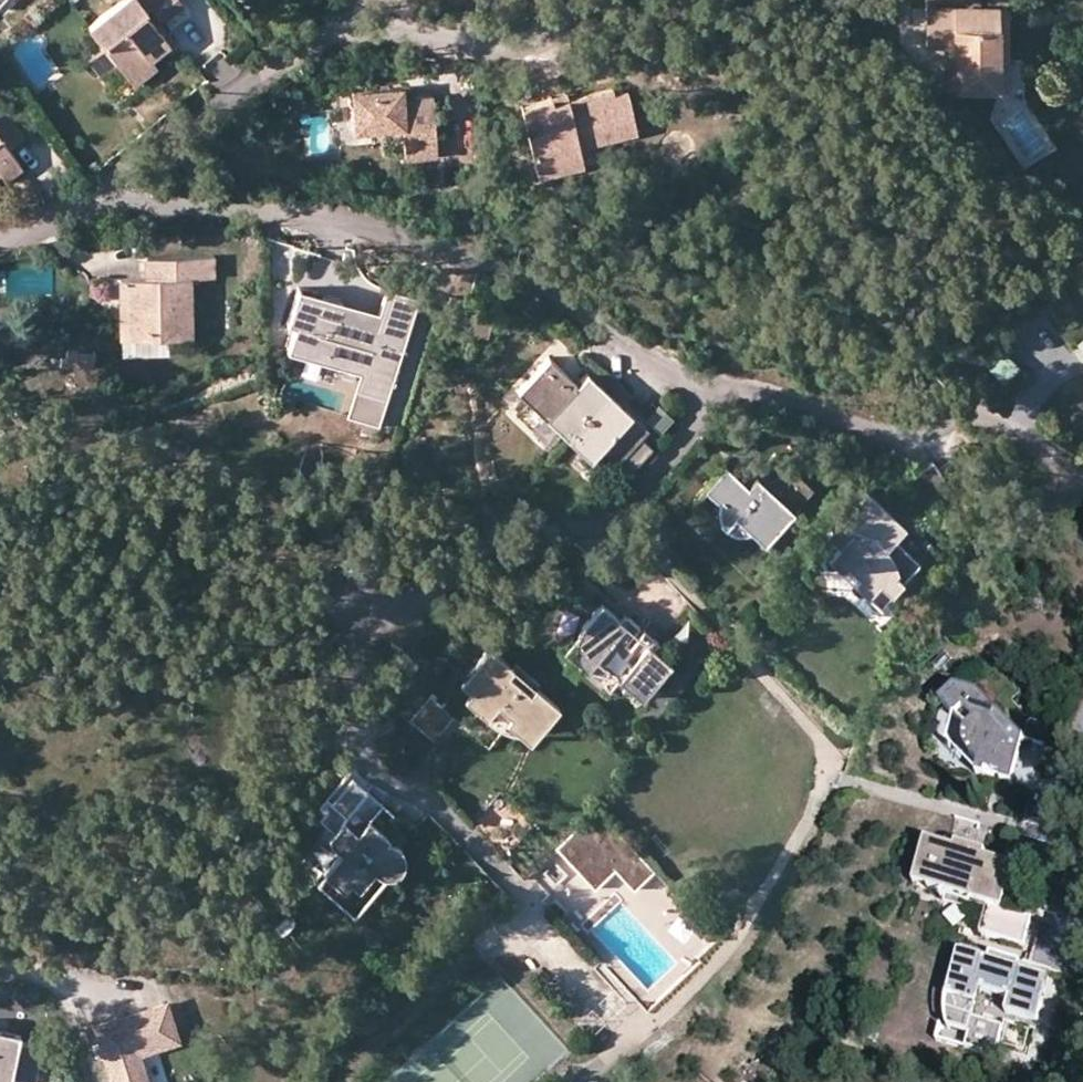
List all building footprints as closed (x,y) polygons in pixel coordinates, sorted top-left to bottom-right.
[(9,0),(0,0),(0,10),(9,0)] [(103,44),(116,61),(133,84),(154,68),(147,60),(141,51),(163,35),(145,10),(158,0),(119,0),(88,24),(103,44)] [(946,6),(997,6),(997,53),(1006,53),(1005,0),(946,0),(946,6)] [(926,44),(944,44),(943,87),(1006,87),(1006,53),(997,53),(997,6),(946,6),(926,6),(926,44)] [(170,44),(163,35),(141,51),(147,60),(170,44)] [(103,44),(87,57),(100,74),(116,61),(103,44)] [(1006,87),(1022,88),(1021,53),(1006,53),(1006,87)] [(407,156),(439,154),(434,96),(404,98),(403,87),(354,90),(356,128),(405,125),(407,156)] [(540,174),(586,163),(581,145),(640,132),(631,96),(630,89),(616,92),(615,87),(569,98),(555,101),(554,97),(553,98),(523,105),(540,174)] [(552,95),(553,98),(554,97),(555,101),(569,98),(568,91),(552,95)] [(1,174),(3,178),(20,166),(7,148),(23,136),(0,103),(0,173),(1,174)] [(196,239),(196,230),(180,231),(181,239),(196,239)] [(132,277),(133,339),(191,337),(191,276),(213,276),(213,255),(162,256),(161,277),(144,276),(132,277)] [(144,276),(161,277),(162,256),(144,257),(144,276)] [(132,277),(117,278),(118,339),(133,339),(132,277)] [(389,393),(420,290),(388,280),(378,310),(375,322),(342,312),(345,300),(298,286),(289,316),(297,318),(290,342),(368,366),(362,385),(389,393)] [(378,310),(345,300),(342,312),(375,322),(378,310)] [(97,349),(67,349),(67,357),(60,357),(60,369),(97,369),(97,349)] [(986,366),(1003,382),(1019,366),(1002,350),(986,366)] [(646,431),(629,414),(587,372),(576,383),(549,356),(516,389),(530,402),(539,394),(563,418),(555,427),(588,459),(598,448),(614,464),(646,431)] [(389,393),(362,385),(354,411),(381,419),(389,393)] [(563,418),(539,394),(530,402),(555,427),(563,418)] [(656,403),(646,418),(661,429),(672,413),(656,403)] [(746,484),(723,464),(703,487),(716,498),(716,501),(716,506),(717,509),(718,514),(719,518),(722,523),(724,525),(728,527),(731,528),(736,529),(741,529),(744,528),(749,527),(759,517),(771,530),(789,508),(809,487),(787,467),(768,489),(760,482),(753,490),(746,484)] [(760,482),(755,476),(746,484),(753,490),(760,482)] [(703,487),(694,497),(707,509),(716,498),(703,487)] [(828,531),(825,533),(837,544),(826,557),(837,566),(841,561),(857,576),(853,581),(868,595),(879,583),(891,594),(919,563),(893,539),(880,527),(891,514),(864,490),(834,523),(832,521),(825,528),(828,531)] [(904,526),(891,514),(880,527),(893,539),(904,526)] [(762,539),(771,530),(759,517),(749,527),(762,539)] [(825,533),(814,546),(826,557),(837,544),(825,533)] [(880,606),(891,594),(879,583),(868,595),(880,606)] [(622,624),(617,620),(599,606),(579,629),(576,637),(574,648),(576,661),(585,669),(594,657),(617,676),(626,666),(648,684),(667,661),(649,646),(644,642),(650,635),(642,628),(638,634),(632,631),(637,625),(628,618),(622,624)] [(628,618),(622,613),(617,620),(622,624),(628,618)] [(655,639),(650,635),(644,642),(649,646),(655,639)] [(543,723),(558,707),(535,687),(539,683),(516,665),(512,670),(488,649),(458,682),(471,692),(483,703),(477,710),(486,716),(491,710),(495,714),(490,722),(518,732),(532,714),(543,723)] [(594,657),(585,669),(617,676),(594,657)] [(639,695),(648,684),(626,666),(617,676),(639,695)] [(975,774),(1009,782),(1023,737),(992,707),(991,706),(970,703),(957,689),(954,688),(938,702),(966,728),(963,735),(962,743),(965,751),(970,757),(978,765),(975,774)] [(957,689),(970,703),(991,706),(976,691),(957,689)] [(471,692),(465,700),(477,710),(483,703),(471,692)] [(411,719),(432,738),(451,716),(434,702),(437,697),(433,693),(411,719)] [(543,723),(532,714),(518,732),(530,741),(543,723)] [(1027,720),(1023,737),(1048,743),(1053,726),(1027,720)] [(330,837),(330,844),(339,853),(324,872),(339,886),(350,896),(361,883),(373,870),(379,874),(386,875),(392,871),(397,868),(401,858),(400,852),(395,845),(390,842),(384,840),(388,836),(375,827),(374,826),(370,832),(363,826),(369,820),(381,804),(368,792),(330,837)] [(568,834),(554,849),(594,889),(615,871),(632,889),(651,871),(595,810),(568,834)] [(370,832),(374,826),(369,820),(363,826),(370,832)] [(981,863),(973,860),(975,854),(970,853),(971,847),(954,843),(954,847),(925,841),(919,865),(932,868),(927,887),(946,892),(981,901),(980,906),(974,931),(980,932),(1002,933),(1002,939),(1019,942),(1025,913),(1000,906),(1011,863),(982,855),(981,863)] [(971,847),(970,853),(975,854),(973,860),(981,863),(982,855),(984,850),(971,847)] [(913,884),(927,887),(932,868),(919,865),(913,884)] [(369,890),(361,883),(350,896),(339,886),(331,893),(350,911),(369,890)] [(946,892),(944,903),(964,908),(965,902),(980,906),(981,901),(946,892)] [(953,979),(949,990),(945,1001),(944,1011),(945,1028),(967,1033),(964,1047),(993,1054),(1000,1024),(972,1017),(978,990),(1006,997),(1004,1010),(1035,1018),(1045,975),(1017,968),(1010,966),(1012,957),(994,952),(991,961),(986,959),(958,952),(954,968),(961,971),(953,979)] [(1019,959),(1012,957),(1010,966),(1017,968),(1019,959)] [(109,1081),(141,1081),(133,1054),(174,1042),(163,1006),(93,1026),(109,1081)] [(995,1053),(1023,1063),(1037,1023),(1009,1013),(995,1053)] [(11,1067),(9,1076),(34,1081),(41,1047),(0,1039),(0,1065),(11,1067)]
